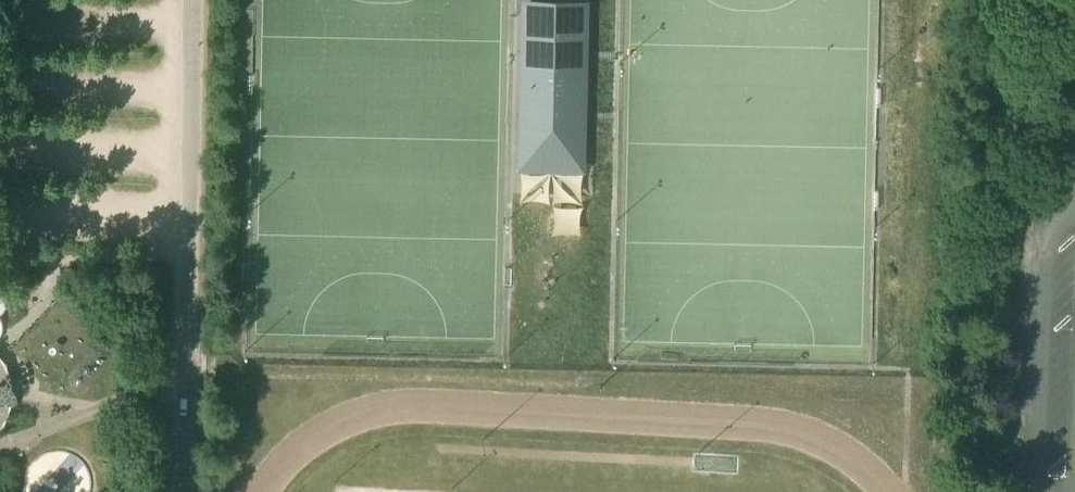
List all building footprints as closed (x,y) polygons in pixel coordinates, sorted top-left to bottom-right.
[(523,60),(522,78),(527,78),(525,150),(578,151),(581,50),(574,50),(575,7),(528,6),(528,60),(523,60)]
